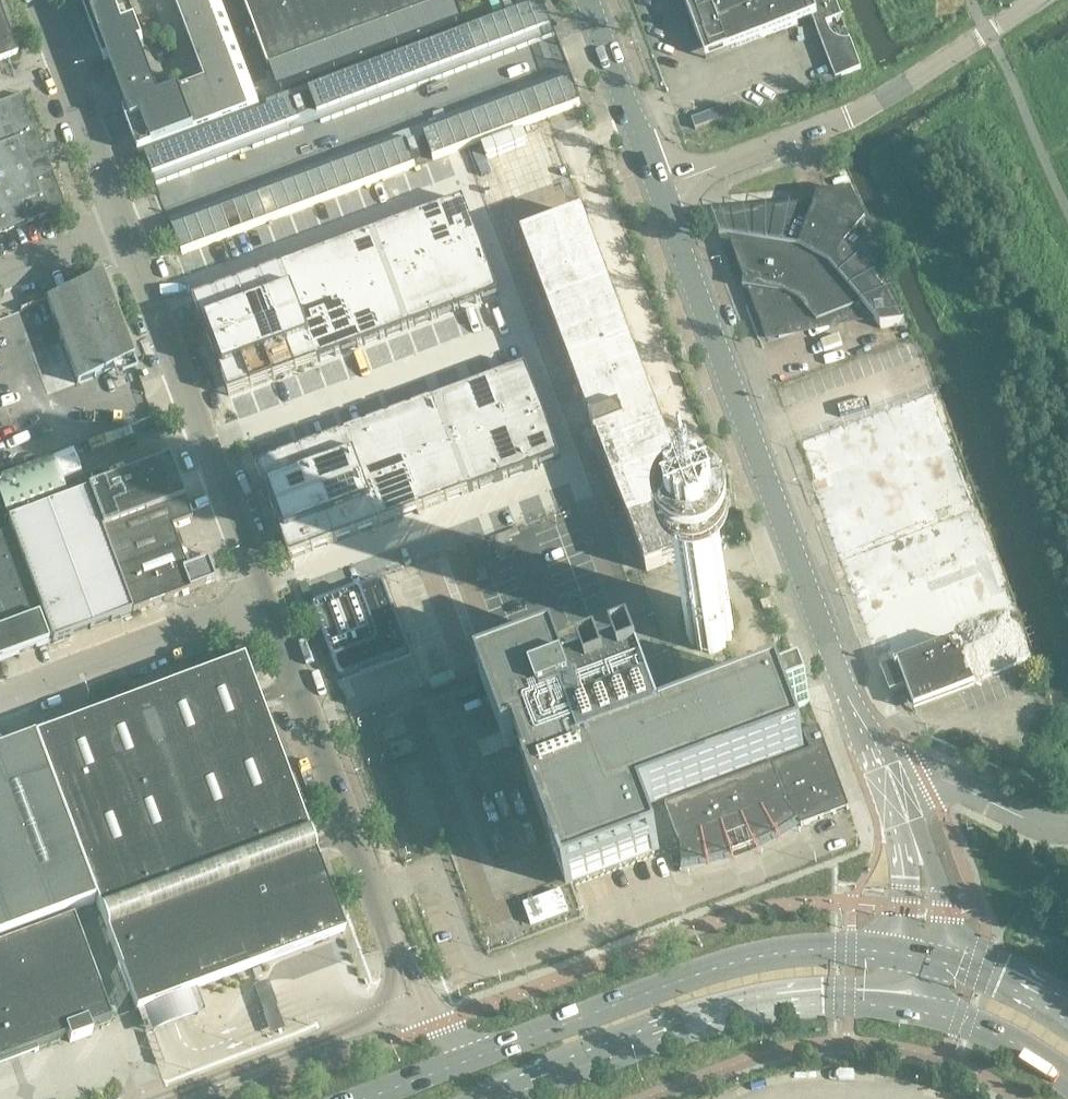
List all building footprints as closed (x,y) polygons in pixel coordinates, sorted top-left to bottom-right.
[(137,153),(259,107),(219,0),(173,0),(204,83),(159,100),(139,47),(143,45),(126,0),(80,0),(137,153)] [(268,69),(277,92),(462,23),(454,0),(243,0),(268,69)] [(705,58),(812,18),(835,80),(861,70),(834,0),(684,0),(705,58)] [(554,35),(542,3),(529,7),(542,40),(554,35)] [(542,40),(529,7),(517,12),(529,45),(542,40)] [(16,54),(0,11),(0,60),(16,54)] [(529,45),(517,12),(505,17),(517,49),(529,45)] [(517,49),(505,17),(492,21),(505,54),(517,49)] [(505,54),(492,21),(480,26),(492,58),(505,54)] [(492,58),(480,26),(468,30),(480,63),(492,58)] [(480,63),(468,30),(456,35),(468,68),(480,63)] [(468,68),(456,35),(443,40),(456,72),(468,68)] [(456,72),(443,40),(431,44),(443,77),(456,72)] [(443,77),(431,44),(419,49),(431,81),(443,77)] [(431,81),(419,49),(406,53),(419,86),(431,81)] [(419,86),(406,53),(394,58),(406,91),(419,86)] [(406,91),(394,58),(382,63),(394,95),(406,91)] [(394,95),(382,63),(370,67),(382,100),(394,95)] [(382,100),(370,67),(357,72),(370,104),(382,100)] [(370,104),(357,72),(345,76),(357,109),(370,104)] [(568,72),(555,77),(568,109),(580,105),(568,72)] [(357,109),(345,76),(333,81),(345,114),(357,109)] [(555,77),(543,81),(555,114),(568,109),(555,77)] [(345,114),(333,81),(321,86),(333,118),(345,114)] [(543,81),(531,86),(543,118),(547,117),(555,114),(543,81)] [(333,118),(321,86),(308,90),(316,111),(320,123),(333,118)] [(531,86),(519,90),(531,123),(543,118),(531,86)] [(519,90),(506,95),(518,128),(531,123),(519,90)] [(0,104),(0,232),(40,217),(64,208),(46,159),(40,144),(39,140),(22,95),(0,104)] [(506,95),(494,100),(506,132),(518,128),(506,95)] [(291,97),(278,101),(291,134),(303,129),(298,117),(294,104),(291,97)] [(494,100),(482,104),(494,137),(506,132),(494,100)] [(291,134),(278,101),(266,106),(268,110),(278,139),(291,134)] [(301,101),(294,104),(298,117),(306,114),(301,101)] [(482,104),(469,109),(482,142),(486,140),(494,137),(482,104)] [(469,109),(457,113),(469,146),(482,142),(469,109)] [(278,139),(268,110),(255,115),(266,143),(278,139)] [(457,113),(445,118),(457,151),(469,146),(457,113)] [(266,143),(255,115),(243,119),(254,148),(266,143)] [(445,118),(433,123),(445,155),(457,151),(445,118)] [(254,148),(243,119),(231,124),(242,152),(254,148)] [(433,123),(420,127),(425,140),(433,160),(445,155),(433,123)] [(242,152),(231,124),(219,128),(229,157),(242,152)] [(229,157),(219,128),(206,133),(217,162),(229,157)] [(217,162),(206,133),(194,138),(205,166),(217,162)] [(403,134),(391,138),(403,171),(415,167),(412,159),(407,146),(403,134)] [(205,166),(194,138),(182,142),(192,171),(205,166)] [(391,138),(378,143),(390,176),(403,171),(391,138)] [(192,171),(182,142),(169,147),(180,175),(192,171)] [(378,143),(366,148),(378,180),(390,176),(378,143)] [(415,143),(407,146),(412,159),(420,156),(415,143)] [(180,175),(169,147),(157,151),(168,180),(180,175)] [(378,180),(366,148),(354,152),(366,185),(378,180)] [(168,180),(157,151),(145,156),(156,185),(168,180)] [(366,185),(354,152),(341,157),(354,190),(366,185)] [(354,190),(341,157),(329,161),(341,194),(354,190)] [(341,194),(329,161),(317,166),(329,199),(341,194)] [(329,199),(317,166),(304,171),(317,203),(329,199)] [(317,203),(304,171),(292,175),(304,208),(317,203)] [(304,208),(292,175),(280,180),(292,213),(304,208)] [(292,213),(280,180),(268,184),(280,217),(292,213)] [(280,217),(268,184),(255,189),(268,222),(280,217)] [(268,222),(255,189),(243,194),(255,226),(268,222)] [(255,226),(243,194),(231,198),(243,231),(255,226)] [(764,210),(711,215),(719,238),(720,238),(728,240),(741,274),(743,279),(742,288),(747,289),(765,338),(776,333),(778,338),(807,327),(861,306),(874,321),(880,328),(904,324),(860,231),(865,224),(851,194),(820,197),(817,197),(815,205),(801,207),(764,210)] [(243,231),(231,198),(218,203),(231,236),(243,231)] [(463,201),(195,301),(194,302),(229,396),(229,395),(498,295),(463,201)] [(231,236),(218,203),(206,207),(218,240),(231,236)] [(218,240),(206,207),(194,212),(206,245),(218,240)] [(206,245),(194,212),(182,217),(194,249),(206,245)] [(583,216),(552,228),(542,232),(522,239),(586,411),(646,571),(707,548),(583,216)] [(194,249),(182,217),(169,221),(182,254),(194,249)] [(100,279),(47,299),(51,310),(78,383),(132,362),(100,279)] [(37,294),(25,299),(28,306),(40,302),(37,294)] [(525,367),(256,468),(290,559),(559,458),(525,367)] [(813,436),(800,441),(806,443),(819,477),(815,482),(816,482),(817,482),(878,646),(877,647),(878,647),(883,649),(896,683),(944,665),(948,668),(949,668),(949,667),(979,655),(1007,728),(1006,728),(1006,729),(1011,730),(1015,739),(1023,736),(1028,739),(1029,739),(1028,737),(1056,727),(930,393),(814,437),(813,436)] [(168,459),(87,489),(102,529),(183,499),(168,459)] [(40,506),(67,496),(55,464),(0,483),(0,500),(7,517),(40,506)] [(8,521),(40,607),(53,641),(131,612),(86,491),(40,508),(8,521)] [(183,499),(102,529),(117,571),(181,547),(173,526),(191,519),(183,499)] [(491,537),(500,560),(515,555),(508,537),(519,533),(517,528),(491,537)] [(48,643),(6,532),(0,534),(0,661),(48,643)] [(183,547),(181,547),(117,571),(132,610),(133,610),(133,611),(214,581),(208,564),(207,564),(206,561),(196,564),(194,560),(189,562),(183,547)] [(406,646),(384,586),(384,585),(383,584),(382,583),(381,583),(379,582),(378,582),(377,582),(375,582),(318,604),(316,605),(315,605),(314,606),(314,608),(313,609),(313,610),(313,611),(313,613),(336,672),(336,673),(337,674),(338,675),(339,676),(341,676),(342,676),(343,676),(345,676),(403,654),(404,654),(405,653),(406,652),(406,651),(407,649),(407,648),(407,647),(406,646)] [(719,609),(707,606),(694,611),(688,619),(686,626),(686,631),(687,636),(690,643),(695,648),(702,652),(707,653),(713,653),(718,652),(723,649),(727,645),(730,641),(732,636),(732,626),(729,617),(726,613),(719,609)] [(572,646),(556,652),(482,679),(508,749),(517,746),(532,784),(585,764),(568,722),(578,717),(568,693),(589,684),(579,662),(572,646)] [(242,661),(34,739),(136,1011),(137,1011),(145,1034),(175,1023),(204,1012),(196,989),(305,948),(328,939),(344,933),(325,883),(242,661)] [(603,679),(589,684),(568,693),(578,717),(568,722),(585,764),(664,735),(638,666),(622,672),(619,666),(601,673),(603,679)] [(807,703),(803,686),(782,695),(780,691),(664,735),(585,764),(532,784),(570,885),(655,853),(638,807),(801,746),(788,711),(807,703)] [(810,752),(665,807),(679,844),(680,844),(682,865),(695,863),(708,861),(724,857),(744,850),(762,843),(779,833),(796,822),(801,828),(849,810),(818,729),(803,734),(810,752)] [(0,752),(0,939),(94,904),(32,740),(0,752)] [(411,741),(389,749),(394,763),(416,755),(411,741)] [(559,889),(522,903),(529,923),(530,925),(567,911),(559,889)] [(38,1051),(37,1048),(68,1036),(70,1042),(92,1034),(90,1028),(111,1020),(73,918),(0,945),(0,1065),(38,1051)] [(266,981),(252,986),(270,1035),(285,1030),(266,981)]
